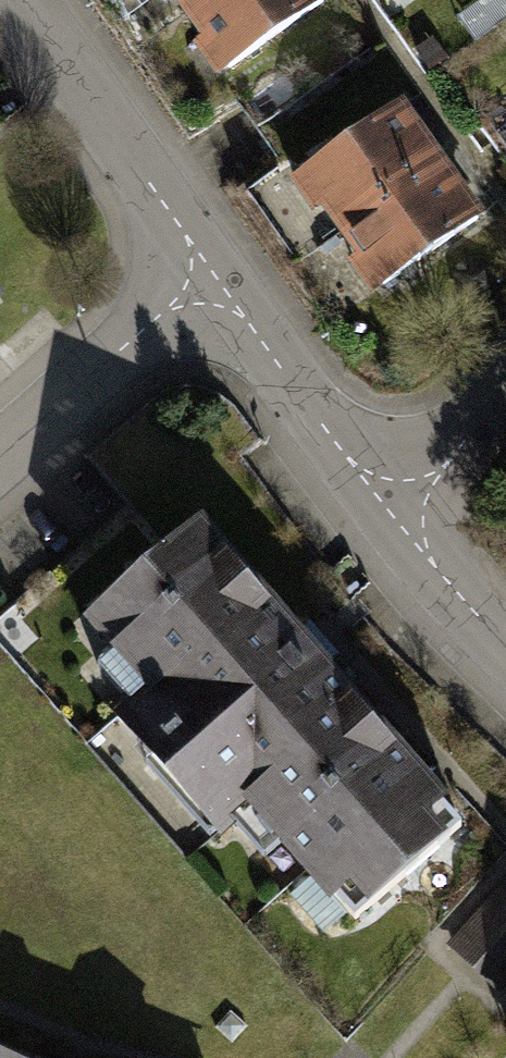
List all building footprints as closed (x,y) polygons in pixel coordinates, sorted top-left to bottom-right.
[(201,39),(191,47),(214,78),(323,0),(173,0),(201,39)] [(405,102),(289,185),(308,212),(315,208),(351,258),(344,264),(369,299),(486,215),(460,179),(420,123),(405,102)] [(203,530),(87,629),(158,783),(311,649),(203,530)] [(324,906),(332,898),(353,922),(457,831),(436,808),(445,800),(311,649),(158,783),(216,849),(233,833),(258,861),(273,848),(324,906)] [(446,943),(499,992),(505,985),(505,879),(446,943)] [(0,1050),(0,1057),(19,1057),(0,1050)]
